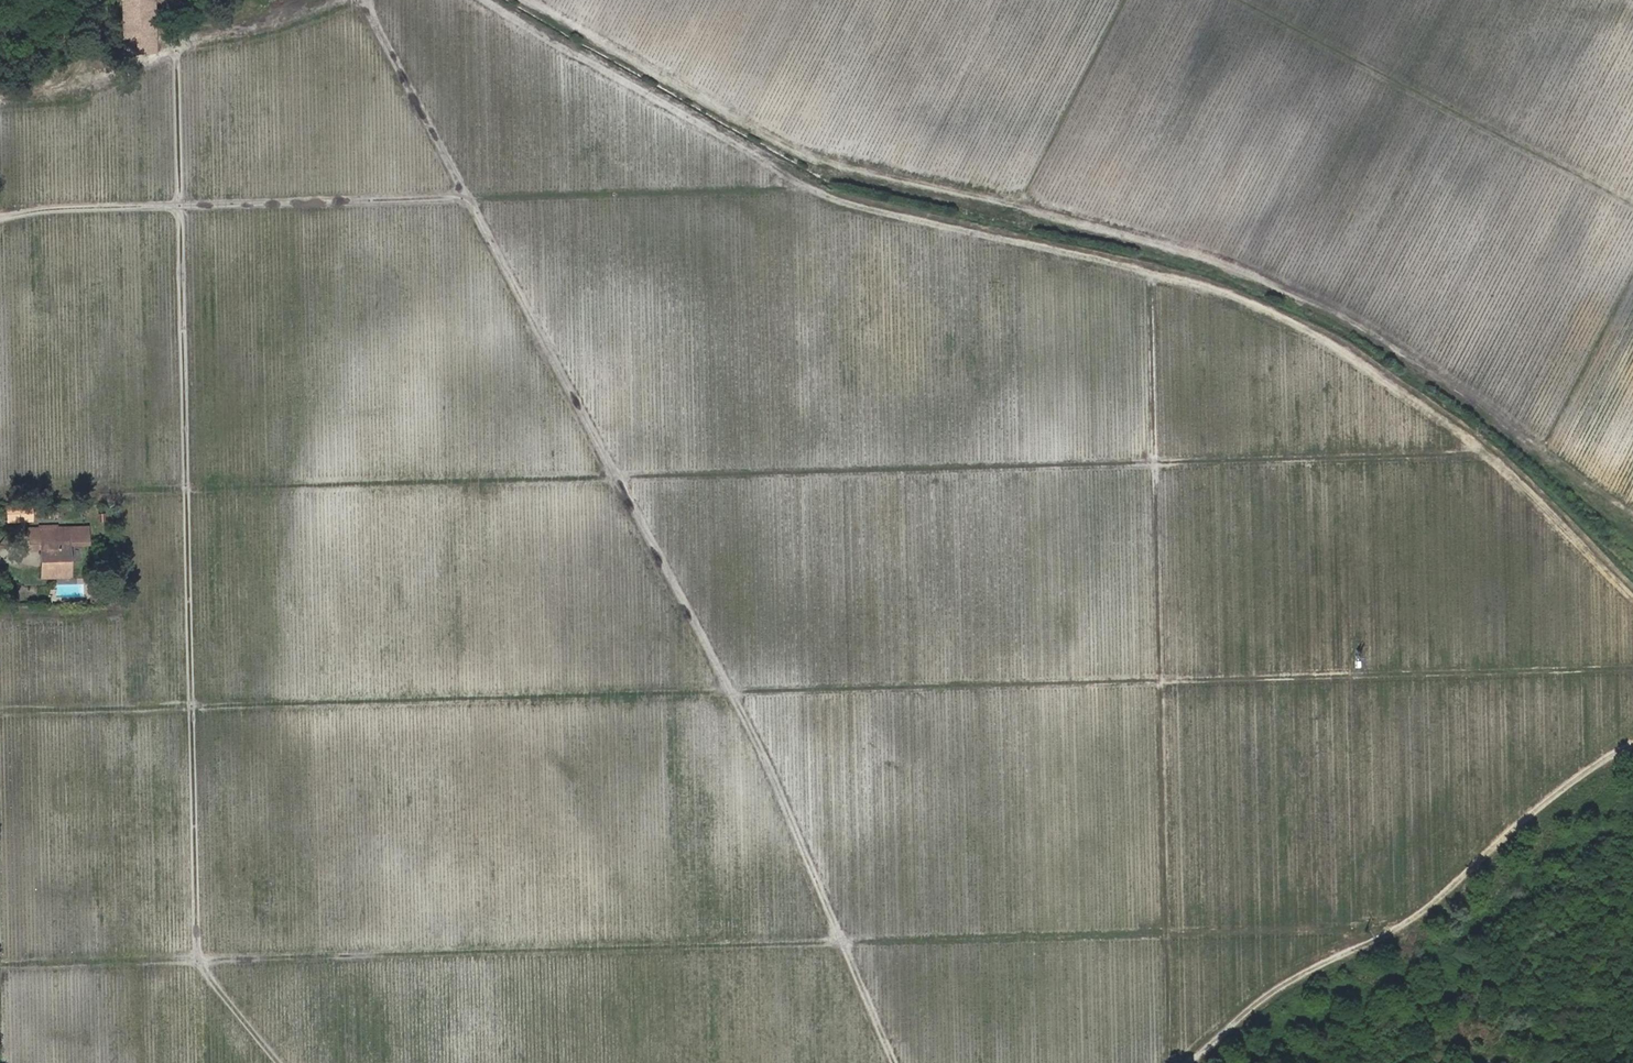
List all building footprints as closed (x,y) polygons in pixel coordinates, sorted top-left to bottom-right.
[(29,529),(17,529),(17,549),(33,549),(33,565),(29,565),(29,576),(57,576),(57,542),(77,542),(77,528),(46,528),(46,533),(29,532),(29,529)]
